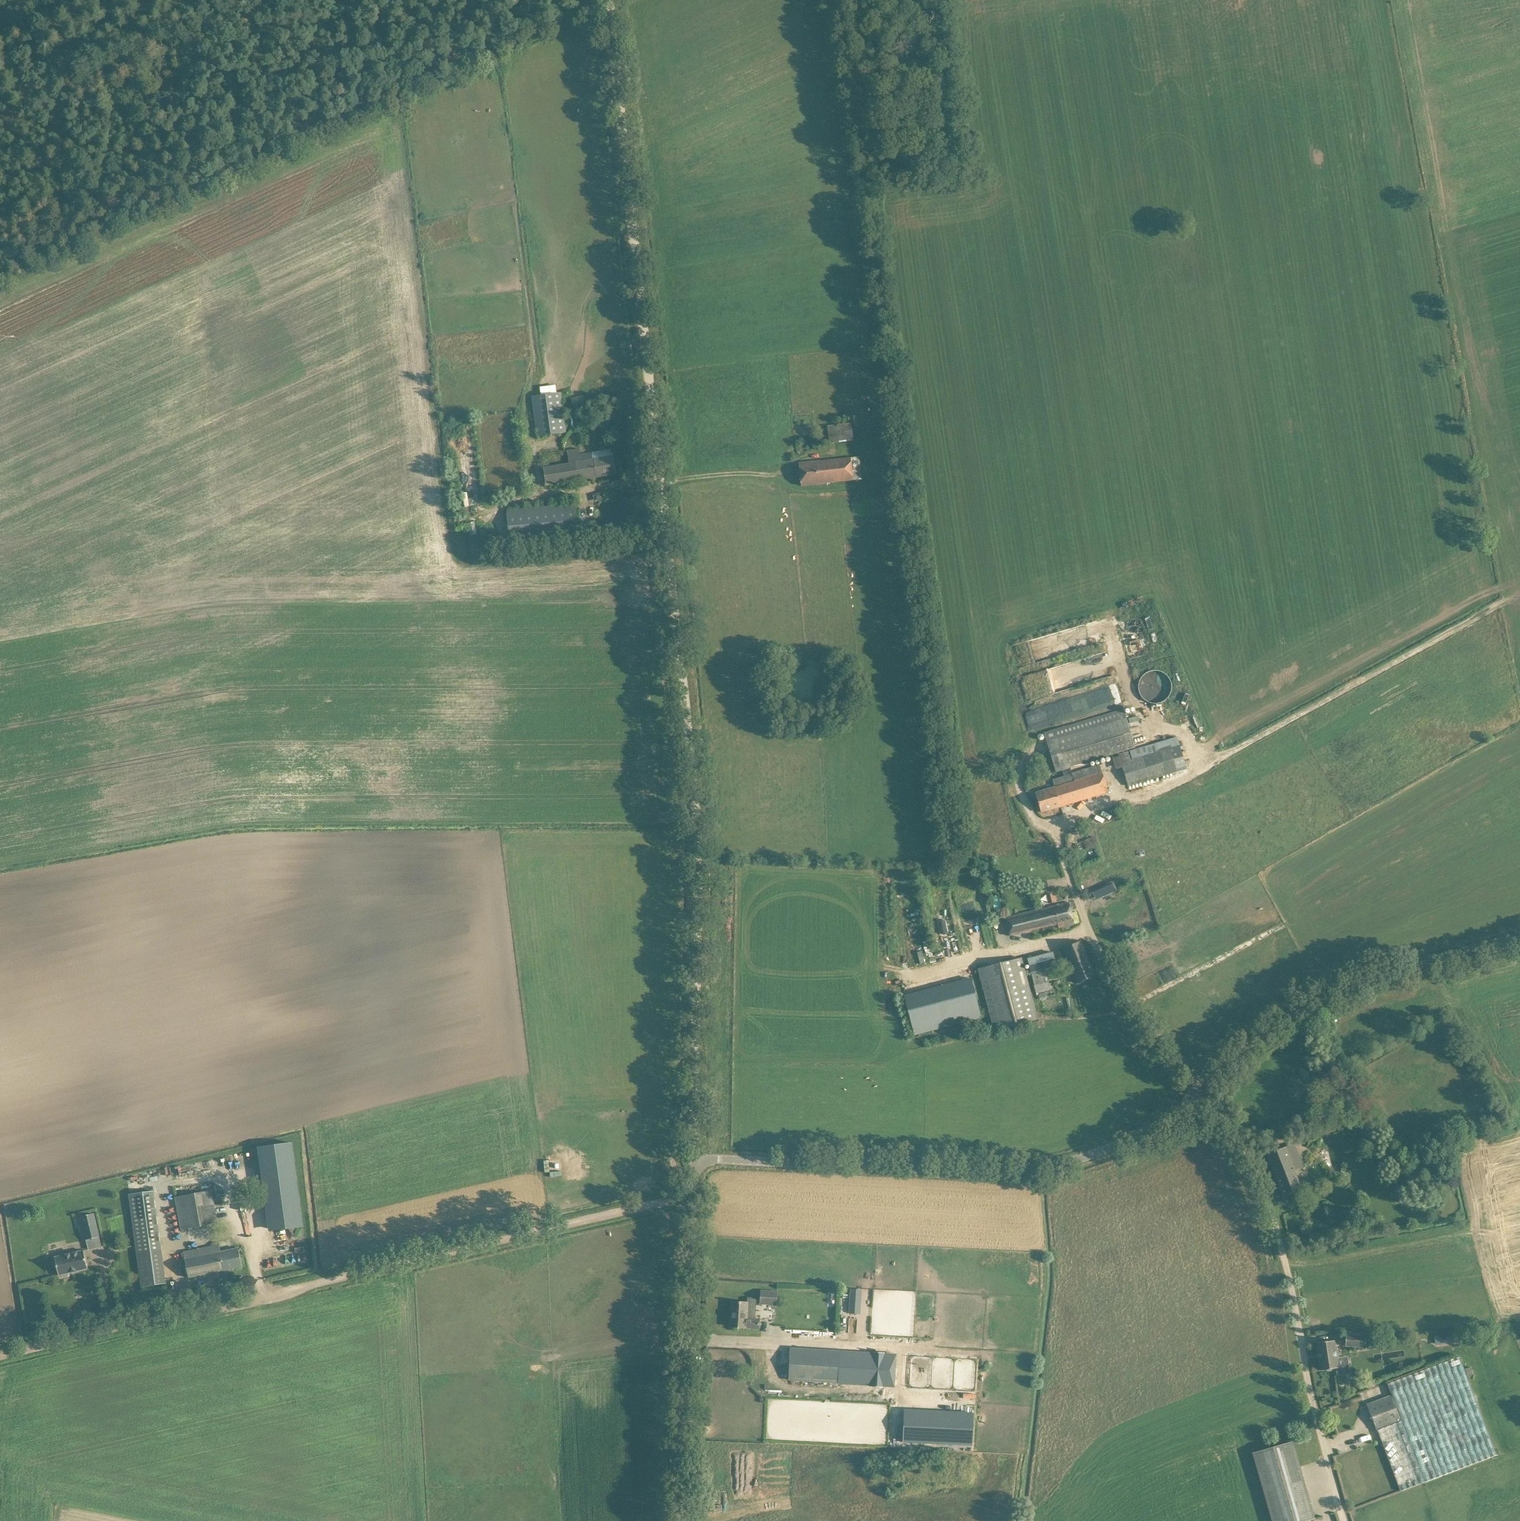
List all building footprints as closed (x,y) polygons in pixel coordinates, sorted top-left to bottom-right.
[(561,391),(531,396),(537,436),(566,432),(561,391)] [(853,439),(851,422),(827,426),(829,442),(853,439)] [(884,425),(866,427),(867,436),(885,433),(884,425)] [(569,463),(543,467),(546,485),(616,474),(613,456),(593,459),(592,452),(580,453),(579,449),(567,450),(569,463)] [(859,456),(809,462),(799,463),(801,486),(861,479),(859,456)] [(509,542),(571,537),(581,536),(578,503),(507,510),(509,542)] [(474,521),(467,523),(470,534),(476,533),(474,521)] [(1108,652),(1022,674),(1028,699),(1060,691),(1057,677),(1110,663),(1108,652)] [(1140,690),(1146,690),(1145,701),(1166,702),(1168,672),(1141,671),(1140,690)] [(1123,708),(1044,732),(1055,771),(1062,769),(1064,775),(1072,773),(1070,766),(1135,746),(1123,708)] [(1177,737),(1118,754),(1122,767),(1128,786),(1186,769),(1177,737)] [(1055,787),(1036,793),(1041,812),(1108,792),(1102,773),(1074,781),(1072,773),(1064,775),(1053,779),(1055,787)] [(1079,851),(1099,846),(1096,836),(1077,842),(1079,851)] [(1099,889),(1103,897),(1114,891),(1111,884),(1099,889)] [(1046,890),(1047,894),(1040,895),(1042,905),(1057,903),(1055,889),(1046,890)] [(1003,918),(1007,935),(1057,923),(1058,927),(1063,926),(1073,924),(1071,911),(1069,902),(1003,918)] [(1077,983),(1086,979),(1095,976),(1080,941),(1063,948),(1077,983)] [(1123,951),(1117,954),(1125,971),(1132,967),(1123,951)] [(1052,952),(1027,958),(1036,993),(1050,989),(1049,983),(1045,970),(1056,967),(1052,952)] [(1021,957),(978,969),(994,1031),(1038,1019),(1021,957)] [(970,977),(905,994),(916,1035),(981,1018),(970,977)] [(1362,1138),(1374,1133),(1371,1124),(1370,1125),(1369,1121),(1359,1125),(1360,1128),(1359,1129),(1362,1138)] [(293,1143),(258,1148),(269,1232),(304,1228),(293,1143)] [(1267,1153),(1283,1196),(1301,1190),(1285,1147),(1267,1153)] [(129,1194),(141,1286),(166,1283),(153,1190),(129,1194)] [(213,1190),(175,1197),(180,1230),(218,1223),(213,1190)] [(99,1237),(94,1213),(81,1216),(86,1240),(99,1237)] [(183,1251),(189,1277),(242,1266),(239,1248),(221,1252),(220,1251),(218,1241),(212,1243),(212,1245),(183,1251)] [(68,1275),(68,1273),(88,1268),(84,1250),(55,1257),(55,1259),(53,1259),(55,1265),(56,1264),(59,1275),(62,1274),(62,1276),(68,1275)] [(850,1289),(848,1313),(857,1313),(859,1290),(850,1289)] [(776,1304),(777,1291),(761,1290),(760,1303),(776,1304)] [(746,1317),(747,1302),(731,1301),(729,1326),(759,1328),(760,1318),(746,1317)] [(1441,1335),(1442,1344),(1459,1342),(1458,1333),(1441,1335)] [(1346,1334),(1345,1346),(1365,1347),(1366,1336),(1346,1334)] [(1334,1340),(1326,1341),(1316,1343),(1320,1370),(1326,1369),(1328,1371),(1331,1370),(1332,1369),(1338,1368),(1337,1359),(1339,1358),(1337,1348),(1335,1349),(1334,1340)] [(790,1349),(788,1379),(846,1383),(855,1384),(855,1383),(871,1384),(871,1386),(883,1387),(883,1385),(890,1386),(892,1355),(885,1354),(885,1352),(873,1352),(873,1353),(808,1350),(808,1349),(799,1349),(790,1349)] [(1366,1404),(1376,1430),(1377,1430),(1383,1446),(1381,1447),(1382,1450),(1385,1449),(1400,1491),(1496,1455),(1459,1356),(1387,1384),(1391,1394),(1366,1404)] [(904,1410),(903,1442),(972,1445),(974,1413),(904,1410)] [(1253,1452),(1273,1520),(1303,1520),(1314,1518),(1291,1441),(1253,1452)]
